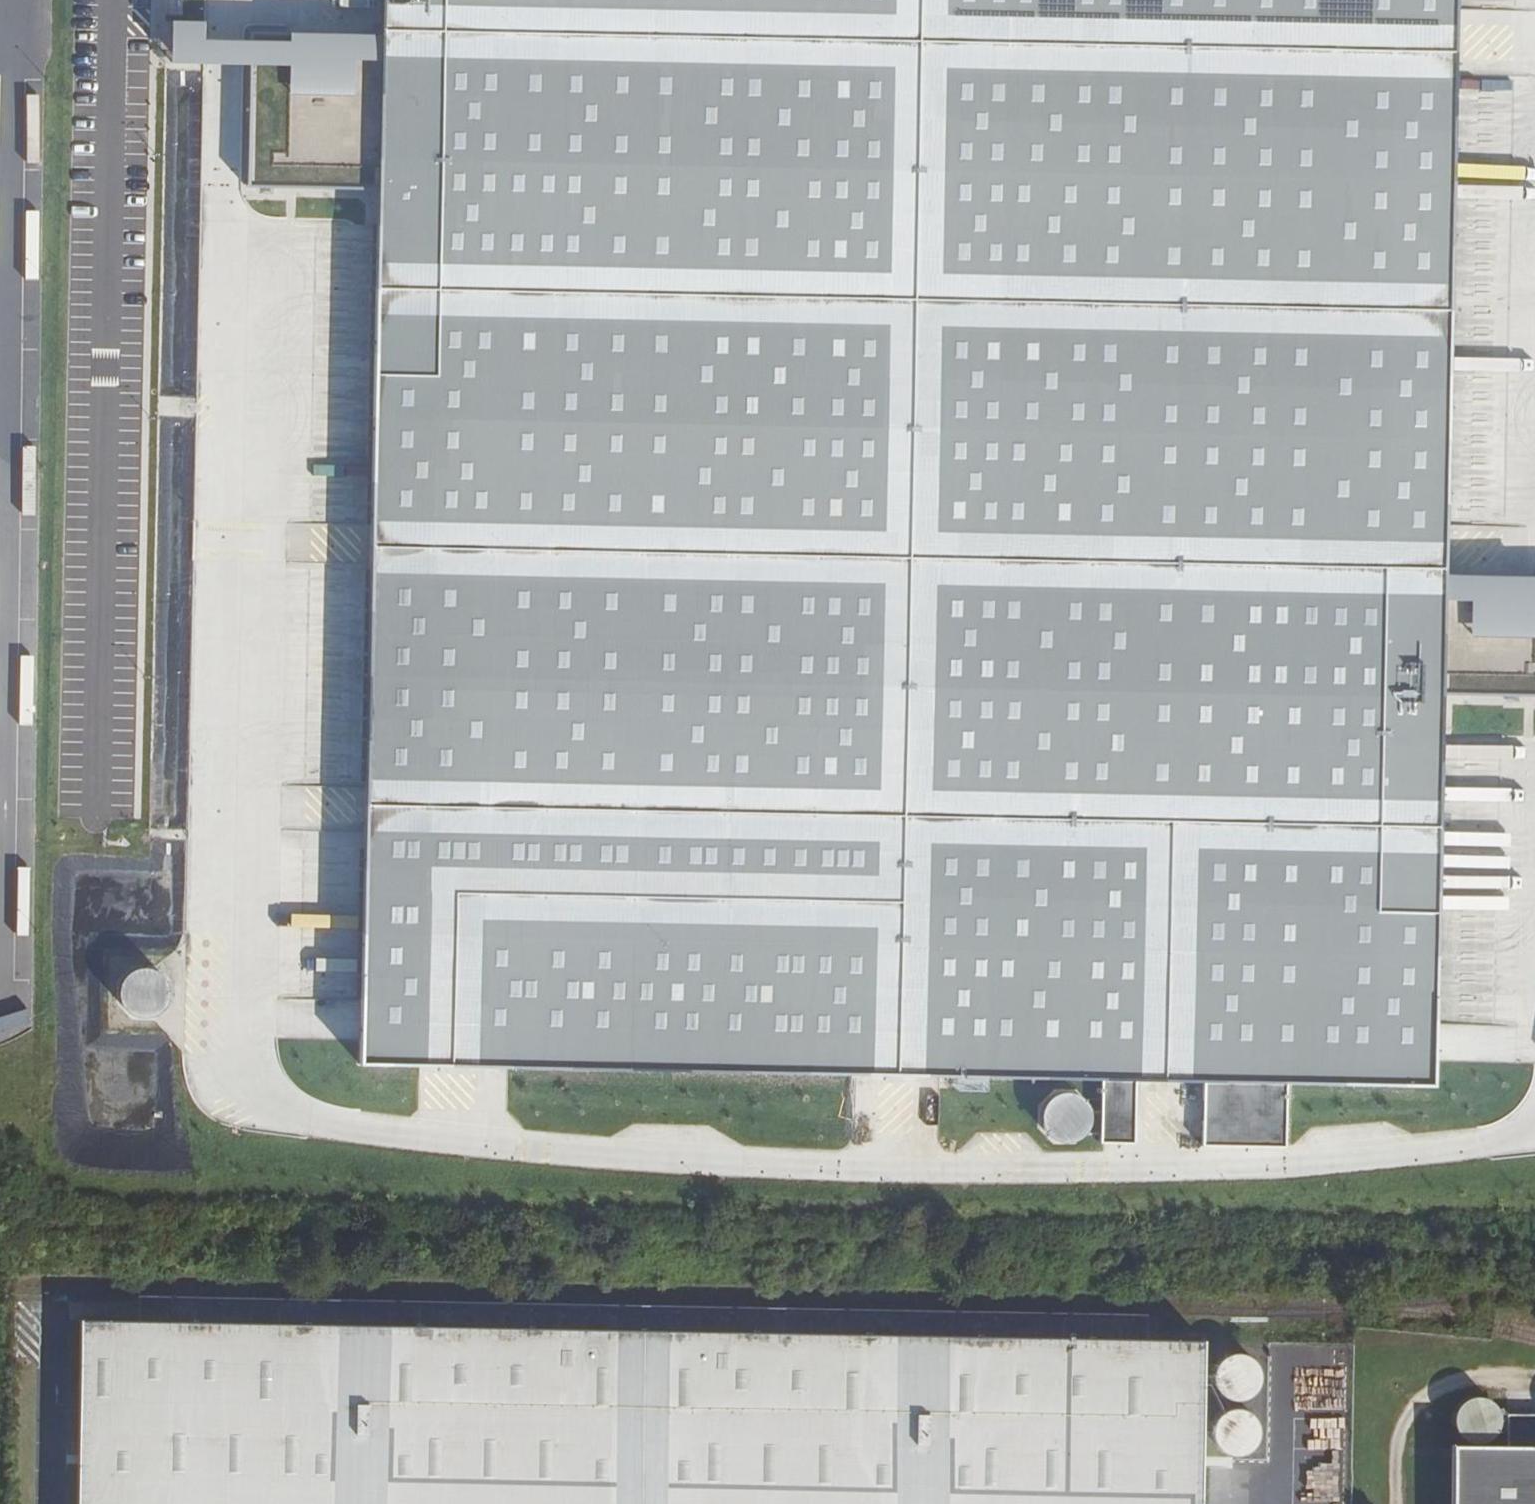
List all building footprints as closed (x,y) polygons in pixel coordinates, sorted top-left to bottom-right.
[(360,1058),(1429,1087),(1455,0),(383,0),(360,1058)] [(1036,1115),(1065,1146),(1097,1118),(1068,1086),(1036,1115)] [(78,1503),(1200,1503),(1203,1341),(81,1321),(78,1503)] [(1244,1373),(1248,1358),(1230,1352),(1225,1368),(1244,1373)] [(1254,1432),(1251,1412),(1228,1416),(1231,1429),(1243,1427),(1244,1434),(1254,1432)] [(1534,1448),(1534,1421),(1511,1421),(1510,1448),(1534,1448)] [(1510,1448),(1456,1447),(1455,1503),(1534,1503),(1534,1448),(1510,1448)]
